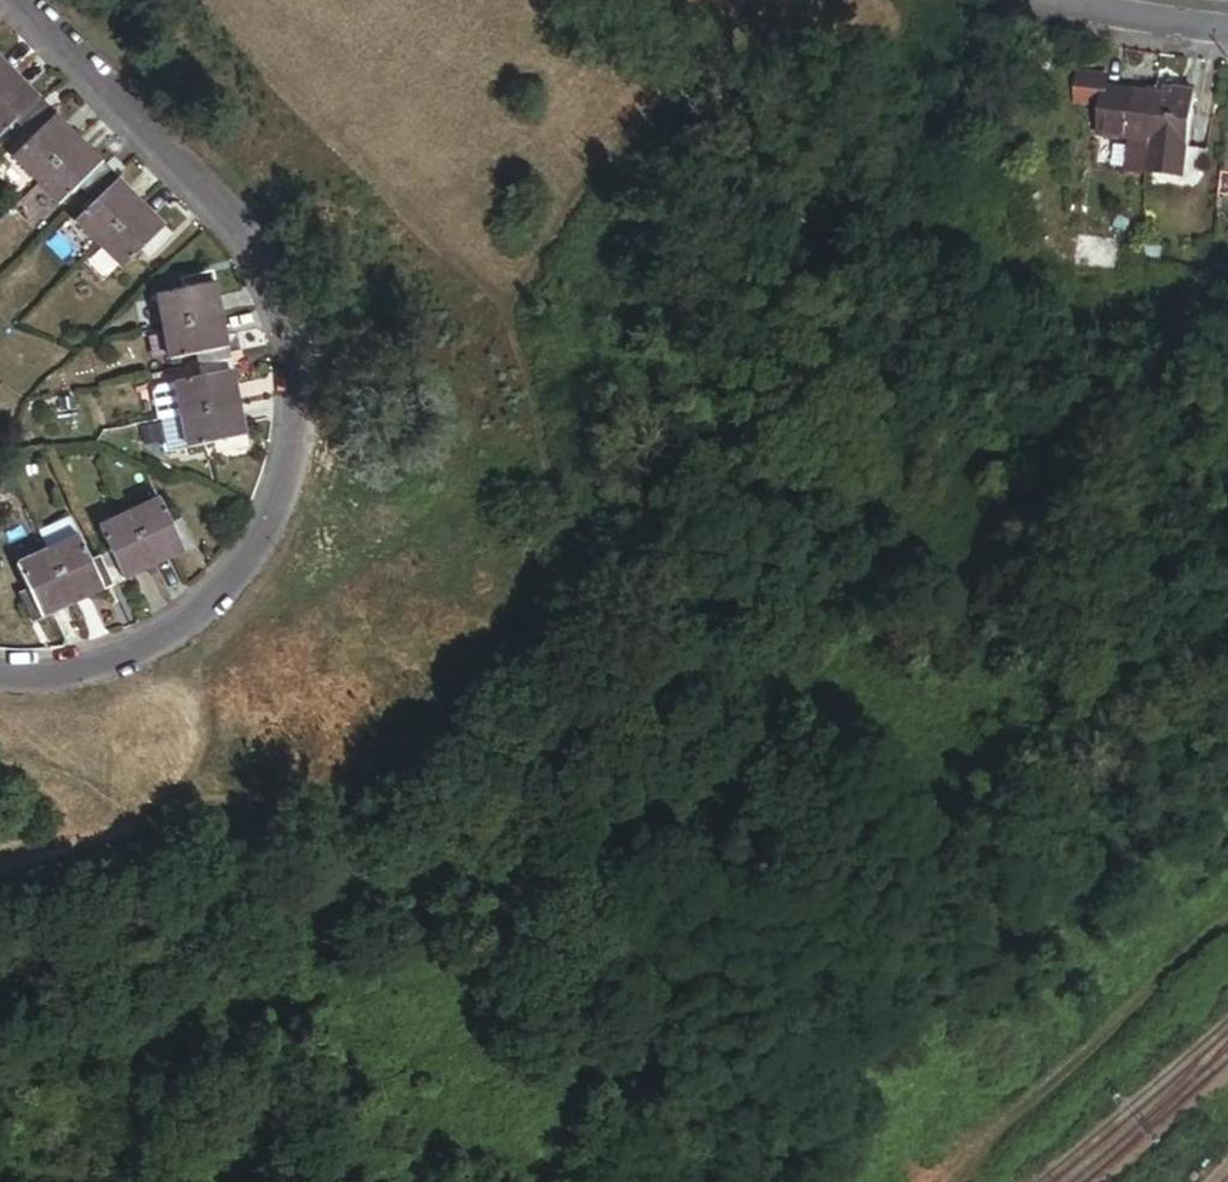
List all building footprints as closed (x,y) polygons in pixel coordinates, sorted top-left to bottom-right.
[(1109,98),(1111,80),(1113,69),(1084,65),(1080,93),(1109,98)] [(14,82),(0,68),(0,95),(14,82)] [(1149,161),(1187,166),(1199,82),(1162,77),(1160,88),(1149,161)] [(1147,177),(1149,161),(1160,88),(1111,80),(1109,98),(1104,128),(1130,132),(1123,174),(1147,177)] [(0,95),(0,142),(18,125),(20,127),(40,108),(14,82),(0,95)] [(14,161),(37,184),(76,145),(49,117),(29,137),(33,141),(14,161)] [(103,172),(76,145),(37,184),(60,207),(74,193),(78,197),(103,172)] [(76,225),(100,249),(139,210),(112,182),(92,202),(96,206),(76,225)] [(139,210),(100,249),(123,272),(143,252),(146,255),(165,236),(139,210)] [(157,299),(163,330),(219,319),(211,283),(185,289),(186,293),(157,299)] [(219,319),(163,330),(170,364),(199,358),(200,363),(226,358),(219,319)] [(236,409),(228,371),(204,376),(205,381),(154,392),(161,424),(181,420),(236,409)] [(236,409),(181,420),(188,453),(218,447),(219,452),(244,447),(236,409)] [(158,504),(130,517),(154,569),(187,554),(175,529),(171,531),(158,504)] [(154,569),(130,517),(99,531),(111,559),(107,561),(118,586),(154,569)] [(68,521),(38,534),(48,556),(77,542),(68,521)] [(77,542),(48,556),(72,608),(106,592),(95,567),(90,569),(77,542)] [(72,608),(48,556),(17,570),(30,597),(26,599),(37,624),(72,608)]
